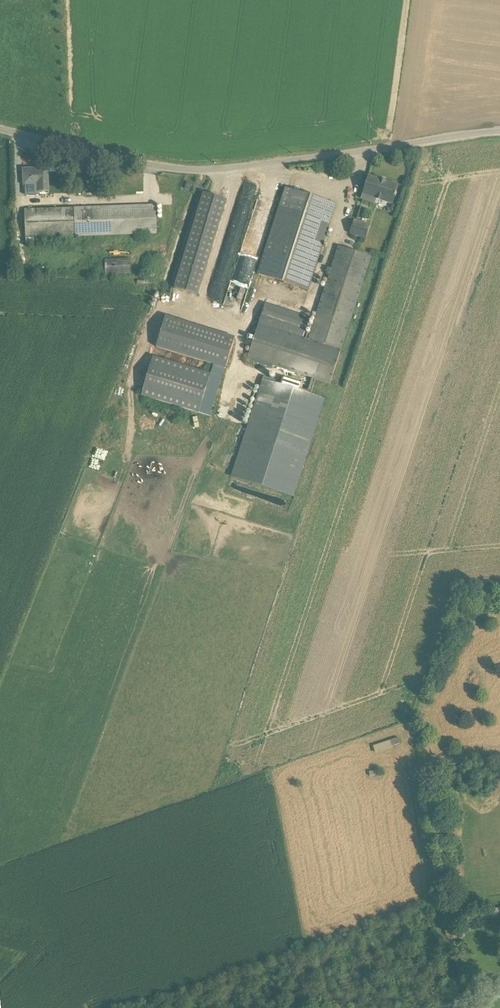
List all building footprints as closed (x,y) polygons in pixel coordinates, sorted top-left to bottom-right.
[(35,193),(48,192),(47,165),(42,165),(38,166),(38,169),(23,170),(24,187),(25,186),(25,192),(35,192),(35,193)] [(369,174),(360,199),(375,203),(376,199),(393,204),(399,183),(369,174)] [(306,292),(334,207),(284,190),(255,275),(306,292)] [(197,296),(226,200),(212,196),(203,193),(174,289),(197,296)] [(25,239),(156,235),(156,205),(24,210),(25,239)] [(349,220),(348,235),(365,237),(367,222),(349,220)] [(371,259),(338,248),(314,320),(264,304),(248,357),(330,384),(371,259)] [(105,275),(130,274),(129,259),(104,260),(105,275)] [(244,297),(228,293),(226,300),(217,298),(216,306),(241,311),(244,297)] [(140,396),(209,417),(223,370),(225,369),(235,338),(165,316),(155,347),(212,365),(210,375),(152,357),(140,396)] [(292,498),(293,497),(324,400),(324,399),(310,395),(312,389),(307,389),(307,391),(301,389),(302,384),(281,377),(280,382),(264,378),(230,477),(231,478),(292,498)] [(372,746),(375,753),(400,744),(397,737),(372,746)]
